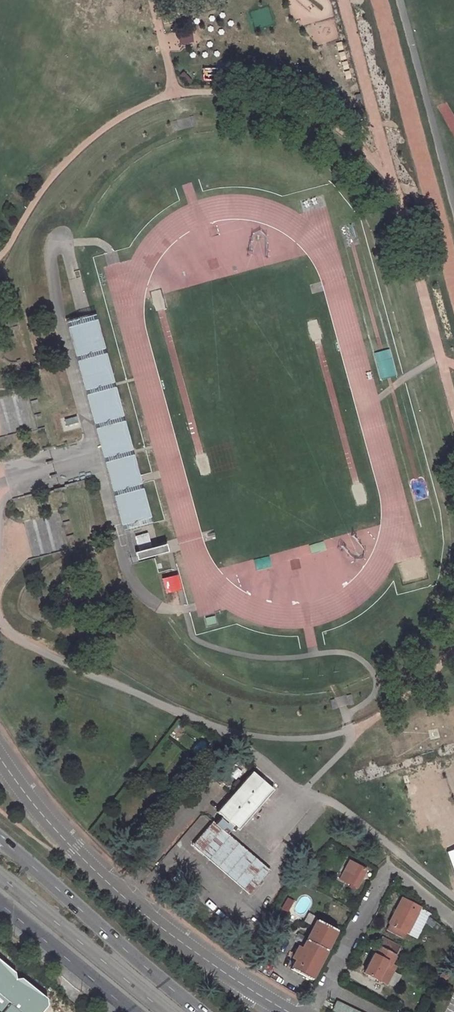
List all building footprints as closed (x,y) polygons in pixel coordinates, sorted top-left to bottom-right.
[(191,25),(175,30),(180,45),(195,40),(191,25)] [(88,314),(71,319),(130,528),(147,523),(88,314)] [(166,541),(135,550),(136,553),(130,555),(132,560),(169,549),(166,541)] [(275,787),(255,769),(220,808),(225,813),(220,820),(203,839),(209,845),(205,850),(250,891),(271,869),(230,830),(236,824),(239,828),(275,787)] [(193,839),(205,850),(209,845),(203,839),(220,820),(214,815),(193,839)] [(445,851),(453,876),(453,848),(445,851)] [(365,868),(349,859),(339,876),(355,885),(365,868)] [(401,897),(387,924),(408,934),(421,907),(401,897)] [(338,931),(318,920),(291,969),(311,980),(338,931)] [(375,945),(362,973),(387,984),(397,966),(392,964),(397,956),(396,955),(400,946),(382,936),(377,946),(375,945)] [(336,1000),(331,1011),(361,1011),(336,1000)] [(8,1002),(0,1011),(20,1011),(8,1002)]
